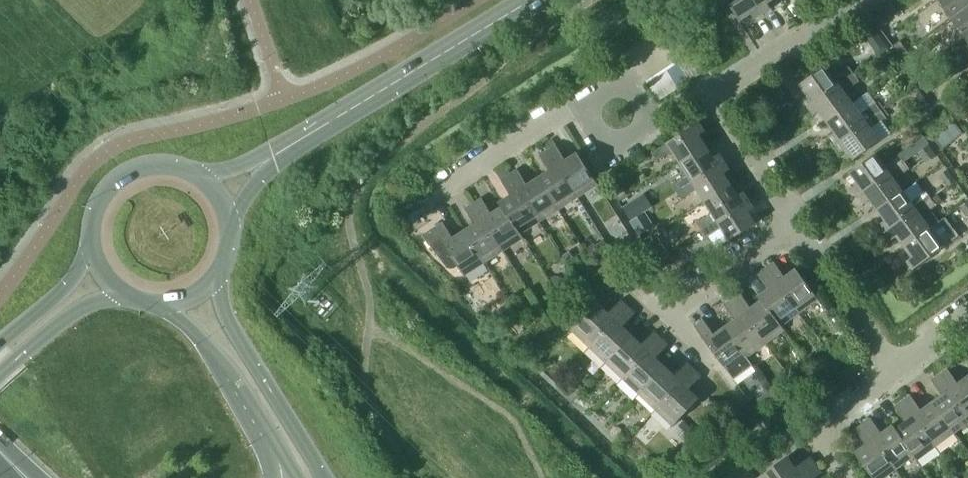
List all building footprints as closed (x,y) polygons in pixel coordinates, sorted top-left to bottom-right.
[(763,14),(754,0),(726,0),(739,21),(751,13),(755,19),(763,14)] [(763,14),(771,8),(768,2),(771,0),(754,0),(763,14)] [(951,18),(967,6),(967,0),(937,0),(951,18)] [(967,34),(967,6),(951,18),(964,37),(967,34)] [(877,24),(880,28),(887,23),(879,13),(872,18),(877,24)] [(686,54),(696,48),(690,38),(670,50),(676,60),(686,54)] [(872,45),(879,55),(889,48),(882,38),(872,45)] [(893,45),(900,55),(907,50),(900,40),(893,45)] [(699,74),(708,69),(709,68),(696,48),(686,54),(699,74)] [(907,66),(908,65),(914,60),(907,50),(900,55),(907,66)] [(676,61),(689,81),(699,74),(686,54),(676,60),(676,61)] [(666,67),(679,87),(689,81),(676,61),(666,67)] [(793,69),(789,63),(782,68),(786,74),(793,69)] [(807,107),(854,73),(849,66),(834,77),(825,65),(799,84),(807,95),(802,99),(807,107)] [(656,74),(668,94),(679,87),(666,67),(656,74)] [(854,73),(807,107),(813,115),(819,111),(826,122),(853,103),(844,91),(859,81),(854,73)] [(668,94),(656,74),(646,80),(659,100),(668,94)] [(934,88),(934,87),(927,77),(920,82),(927,93),(934,88)] [(829,136),(834,144),(881,110),(875,103),(861,114),(853,103),(826,122),(834,132),(829,136)] [(881,110),(834,144),(840,152),(846,148),(854,159),(880,140),(871,128),(886,117),(881,110)] [(672,151),(680,162),(707,145),(700,134),(706,130),(700,121),(652,152),(657,160),(672,151)] [(945,137),(942,133),(935,139),(942,149),(946,146),(950,143),(945,137)] [(920,150),(929,144),(924,136),(915,143),(920,150)] [(548,150),(578,197),(597,184),(577,152),(565,159),(556,144),(548,150)] [(725,161),(719,152),(714,156),(707,145),(680,162),(687,174),(672,184),(677,191),(725,161)] [(937,155),(929,145),(919,153),(927,163),(937,155)] [(549,170),(538,177),(558,209),(578,197),(548,150),(539,155),(549,170)] [(858,195),(904,161),(899,154),(884,165),(876,153),(850,172),(858,183),(852,187),(858,195)] [(697,189),(704,201),(731,183),(724,173),(730,169),(725,161),(677,191),(681,199),(697,189)] [(869,199),(877,209),(903,190),(895,179),(909,169),(904,161),(858,195),(864,203),(869,199)] [(539,221),(558,209),(538,177),(527,184),(517,169),(509,174),(539,221)] [(941,175),(949,186),(956,181),(948,169),(941,175)] [(498,202),(501,206),(502,205),(520,233),(521,233),(539,221),(509,174),(501,179),(510,194),(498,202)] [(749,199),(744,191),(738,194),(731,183),(704,201),(711,212),(696,222),(701,230),(749,199)] [(885,232),(931,198),(926,191),(911,201),(903,190),(877,209),(885,220),(879,224),(885,232)] [(938,193),(931,198),(936,205),(943,200),(938,193)] [(523,237),(521,233),(520,233),(502,205),(501,206),(491,212),(481,197),(473,203),(503,249),(523,237)] [(931,198),(885,232),(891,240),(896,236),(904,246),(930,227),(922,216),(936,205),(931,198)] [(755,207),(749,199),(701,230),(706,237),(721,228),(729,240),(756,223),(749,211),(755,207)] [(475,223),(464,230),(484,262),(503,249),(473,203),(465,208),(475,223)] [(644,212),(629,222),(638,235),(653,226),(644,212)] [(464,275),(484,262),(464,230),(453,237),(443,222),(422,235),(448,269),(451,270),(455,270),(459,267),(464,275)] [(930,227),(904,246),(912,257),(906,261),(912,269),(958,236),(953,228),(938,238),(930,227)] [(643,245),(653,260),(666,252),(656,237),(643,245)] [(569,251),(563,256),(568,262),(574,257),(569,251)] [(667,252),(654,261),(661,270),(674,262),(667,252)] [(818,298),(796,268),(785,276),(774,262),(766,267),(799,312),(818,298)] [(757,296),(760,300),(761,299),(781,326),(781,325),(799,312),(766,267),(758,273),(769,288),(757,296)] [(554,276),(553,284),(565,285),(565,277),(554,276)] [(732,299),(765,343),(784,329),(781,325),(781,326),(761,299),(760,300),(751,307),(740,293),(732,299)] [(598,303),(572,330),(590,347),(628,306),(621,299),(608,312),(598,303)] [(735,318),(724,326),(747,357),(765,343),(732,299),(724,304),(735,318)] [(628,306),(590,347),(606,362),(632,335),(623,326),(635,313),(628,306)] [(695,326),(723,364),(733,379),(752,365),(747,357),(724,326),(714,334),(704,319),(695,326)] [(632,335),(606,362),(623,378),(661,337),(654,330),(641,343),(632,335)] [(661,337),(623,378),(639,393),(665,366),(656,357),(668,344),(661,337)] [(639,393),(656,409),(694,369),(687,362),(675,375),(665,366),(639,393)] [(939,374),(967,413),(967,375),(958,382),(947,368),(939,374)] [(689,388),(701,376),(701,375),(694,369),(656,409),(673,425),(699,398),(689,388)] [(931,380),(942,394),(931,402),(953,432),(967,422),(967,413),(939,374),(931,380)] [(757,399),(763,406),(776,397),(771,390),(757,399)] [(953,432),(931,402),(921,409),(911,395),(902,401),(935,446),(953,432)] [(902,401),(895,406),(905,421),(895,428),(895,429),(914,455),(913,456),(916,460),(935,446),(902,401)] [(895,429),(895,428),(892,424),(881,432),(871,418),(863,423),(895,469),(913,456),(914,455),(895,429)] [(673,432),(683,442),(693,432),(682,422),(673,432)] [(895,469),(863,423),(855,429),(865,444),(854,452),(873,477),(883,477),(895,469)] [(757,477),(797,477),(816,464),(810,456),(795,467),(787,456),(757,477)] [(821,472),(816,464),(797,477),(813,477),(821,472)] [(748,477),(750,477),(755,474),(749,467),(743,471),(748,477)]
